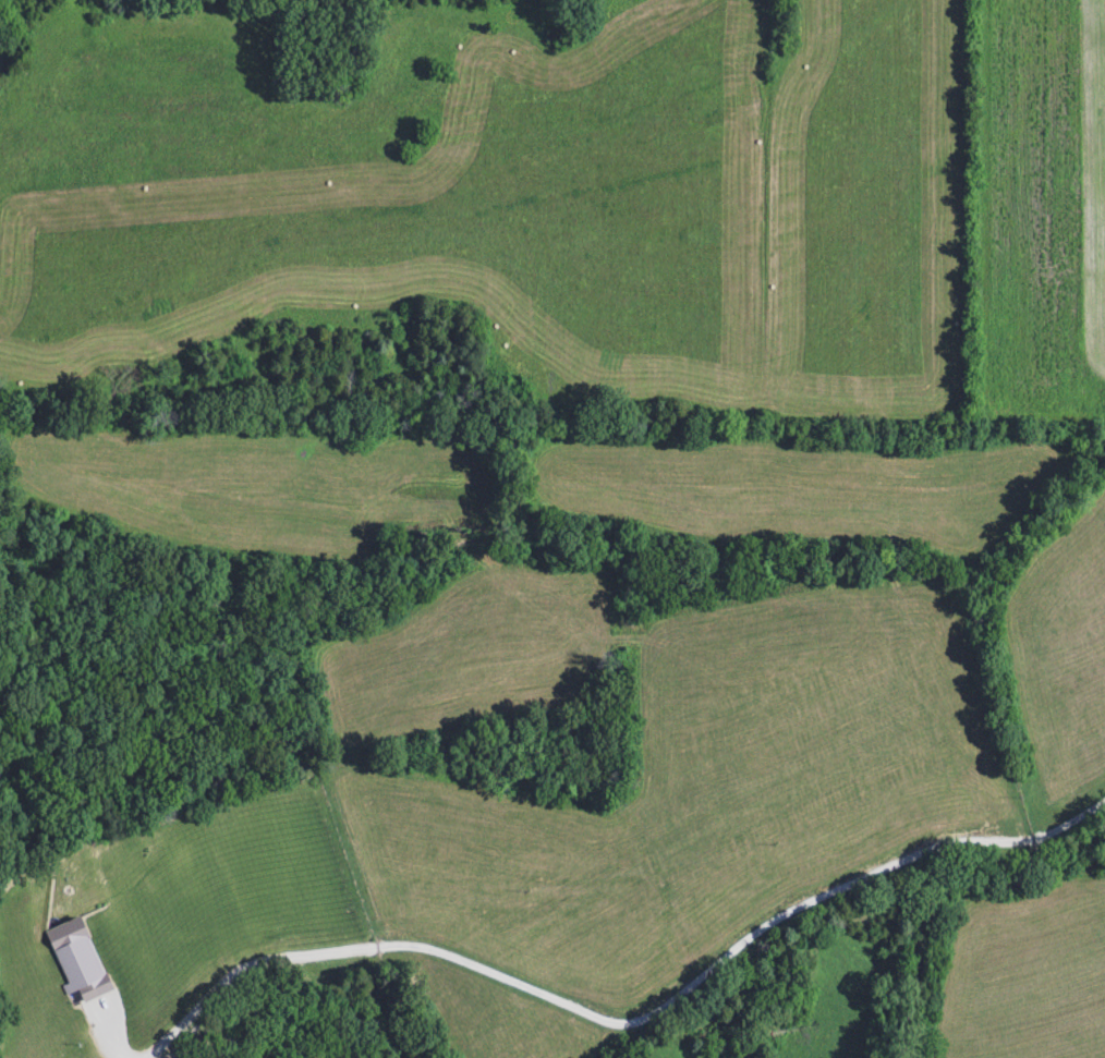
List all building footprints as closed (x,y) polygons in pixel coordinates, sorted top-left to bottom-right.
[(53,952),(67,986),(62,988),(65,995),(102,980),(86,939),(53,952)]
